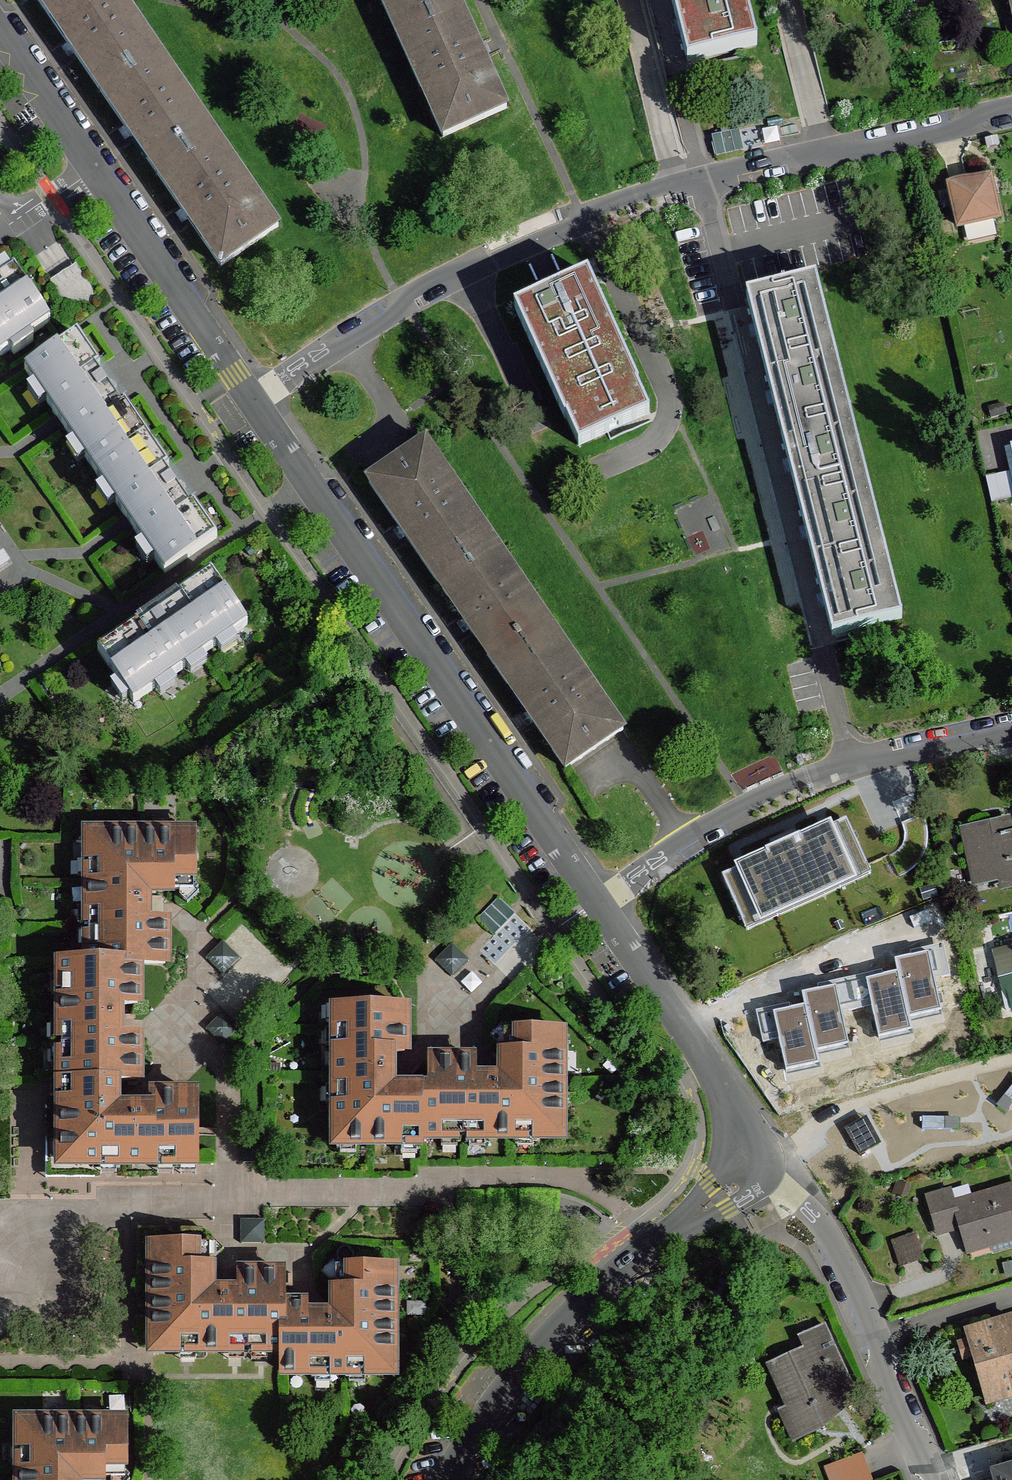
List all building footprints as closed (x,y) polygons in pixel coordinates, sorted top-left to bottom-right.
[(100,90),(158,50),(123,0),(38,0),(100,90)] [(457,0),(381,0),(397,34),(460,6),(457,0)] [(745,0),(673,0),(688,62),(757,44),(745,0)] [(506,108),(460,6),(397,34),(443,137),(506,108)] [(158,50),(100,90),(157,173),(215,134),(158,50)] [(215,134),(157,173),(221,265),(278,226),(215,134)] [(998,218),(989,178),(950,188),(960,227),(998,218)] [(76,264),(63,272),(50,282),(57,293),(58,302),(95,302),(94,293),(91,285),(76,264)] [(50,322),(14,270),(0,280),(0,356),(50,322)] [(588,275),(515,309),(578,446),(651,412),(588,275)] [(816,281),(748,298),(765,365),(833,348),(816,281)] [(94,472),(147,436),(77,334),(25,370),(55,414),(65,429),(94,472)] [(850,415),(833,348),(765,365),(782,433),(850,415)] [(1006,414),(1003,405),(989,408),(991,418),(1006,414)] [(867,482),(850,415),(782,433),(799,500),(867,482)] [(147,436),(94,472),(124,515),(135,531),(165,574),(218,538),(147,436)] [(425,441),(368,480),(439,583),(496,544),(425,441)] [(884,549),(867,482),(799,500),(816,567),(884,549)] [(496,544),(439,583),(495,666),(552,627),(496,544)] [(901,617),(884,549),(816,567),(832,635),(901,617)] [(134,625),(98,650),(134,703),(247,625),(212,572),(181,593),(134,625)] [(552,627),(495,666),(566,769),(623,729),(552,627)] [(720,867),(748,928),(870,874),(842,812),(720,867)] [(963,832),(966,845),(974,843),(982,880),(1000,876),(1003,886),(1011,884),(1011,832),(1011,833),(1009,822),(963,832)] [(193,884),(194,834),(89,834),(89,962),(62,962),(61,1079),(114,1079),(138,1080),(138,1037),(122,1037),(122,1004),(138,1005),(138,964),(165,963),(165,921),(149,920),(150,891),(168,891),(186,891),(193,884)] [(0,837),(0,871),(13,871),(12,837),(0,837)] [(499,898),(478,920),(495,935),(516,914),(499,898)] [(223,941),(208,957),(223,972),(239,957),(223,941)] [(469,959),(454,943),(438,960),(453,976),(469,959)] [(997,953),(1003,978),(999,979),(1007,1010),(1011,1008),(1011,950),(997,953)] [(359,1007),(337,1007),(337,1143),(422,1143),(422,1135),(420,1090),(399,1090),(391,1083),(392,1052),(406,1051),(406,1008),(359,1007)] [(223,1012),(207,1028),(223,1045),(239,1028),(223,1012)] [(420,1090),(422,1135),(561,1135),(560,1031),(512,1030),(505,1036),(505,1051),(505,1075),(475,1074),(474,1059),(432,1059),(432,1090),(420,1090)] [(114,1102),(114,1079),(61,1079),(61,1164),(197,1163),(196,1095),(152,1094),(152,1109),(122,1108),(114,1102)] [(947,1205),(943,1191),(927,1196),(936,1227),(958,1220),(965,1244),(989,1237),(1011,1230),(1011,1186),(947,1205)] [(264,1242),(264,1220),(242,1220),(242,1242),(264,1242)] [(1011,1230),(989,1237),(993,1252),(1011,1246),(1011,1230)] [(203,1244),(153,1244),(153,1349),(283,1349),(284,1304),(284,1272),(241,1272),(241,1289),(210,1288),(211,1251),(203,1244)] [(306,1304),(284,1304),(283,1349),(283,1371),(344,1370),(394,1370),(393,1325),(392,1266),(345,1266),(336,1273),(336,1311),(306,1311),(306,1304)] [(968,1332),(986,1390),(1003,1386),(1006,1394),(1011,1392),(1011,1320),(968,1332)] [(857,1392),(825,1326),(802,1337),(807,1348),(771,1365),(799,1426),(819,1418),(821,1422),(857,1392)] [(80,1477),(109,1477),(118,1478),(126,1469),(126,1420),(19,1420),(20,1479),(80,1479),(80,1477)] [(839,1463),(845,1479),(874,1479),(864,1454),(839,1463)] [(994,1476),(995,1479),(1011,1479),(1011,1471),(994,1476)]
